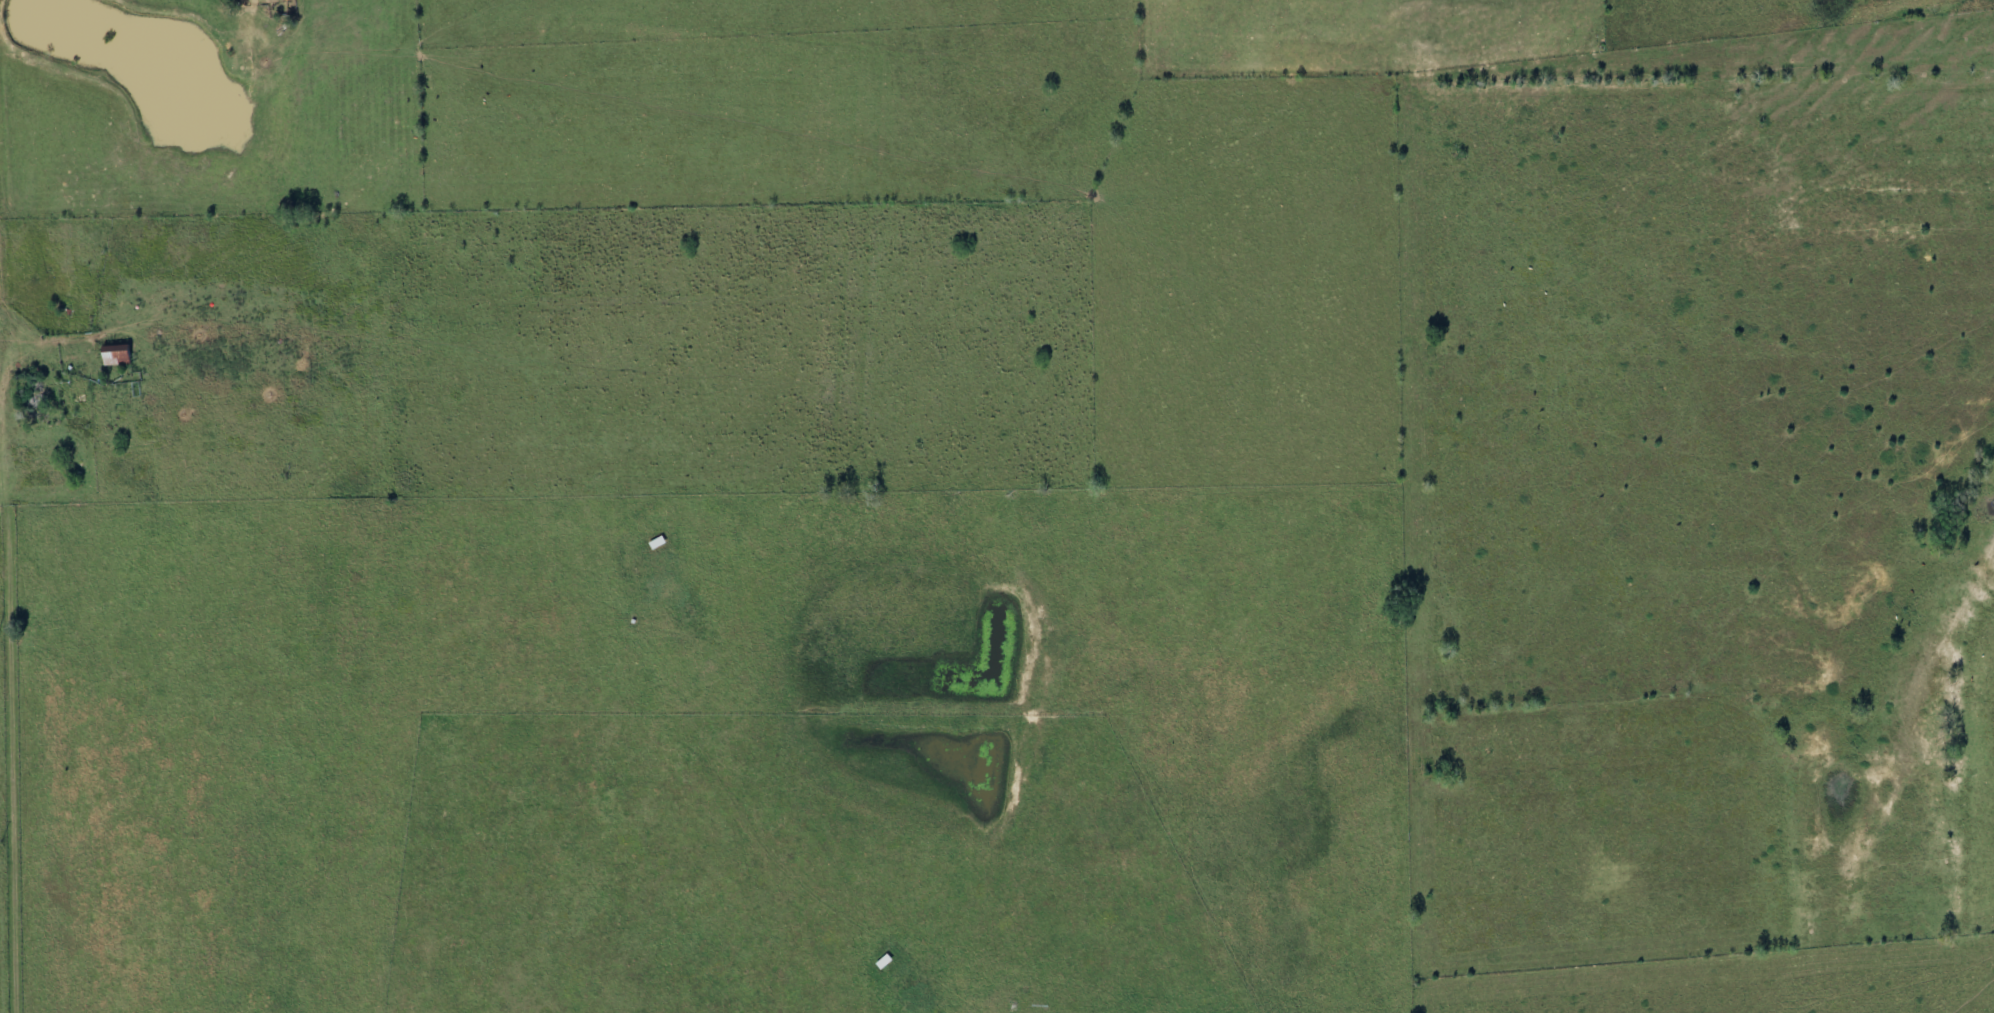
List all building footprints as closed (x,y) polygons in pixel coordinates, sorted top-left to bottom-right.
[(104,366),(132,366),(132,346),(104,346),(104,366)]
